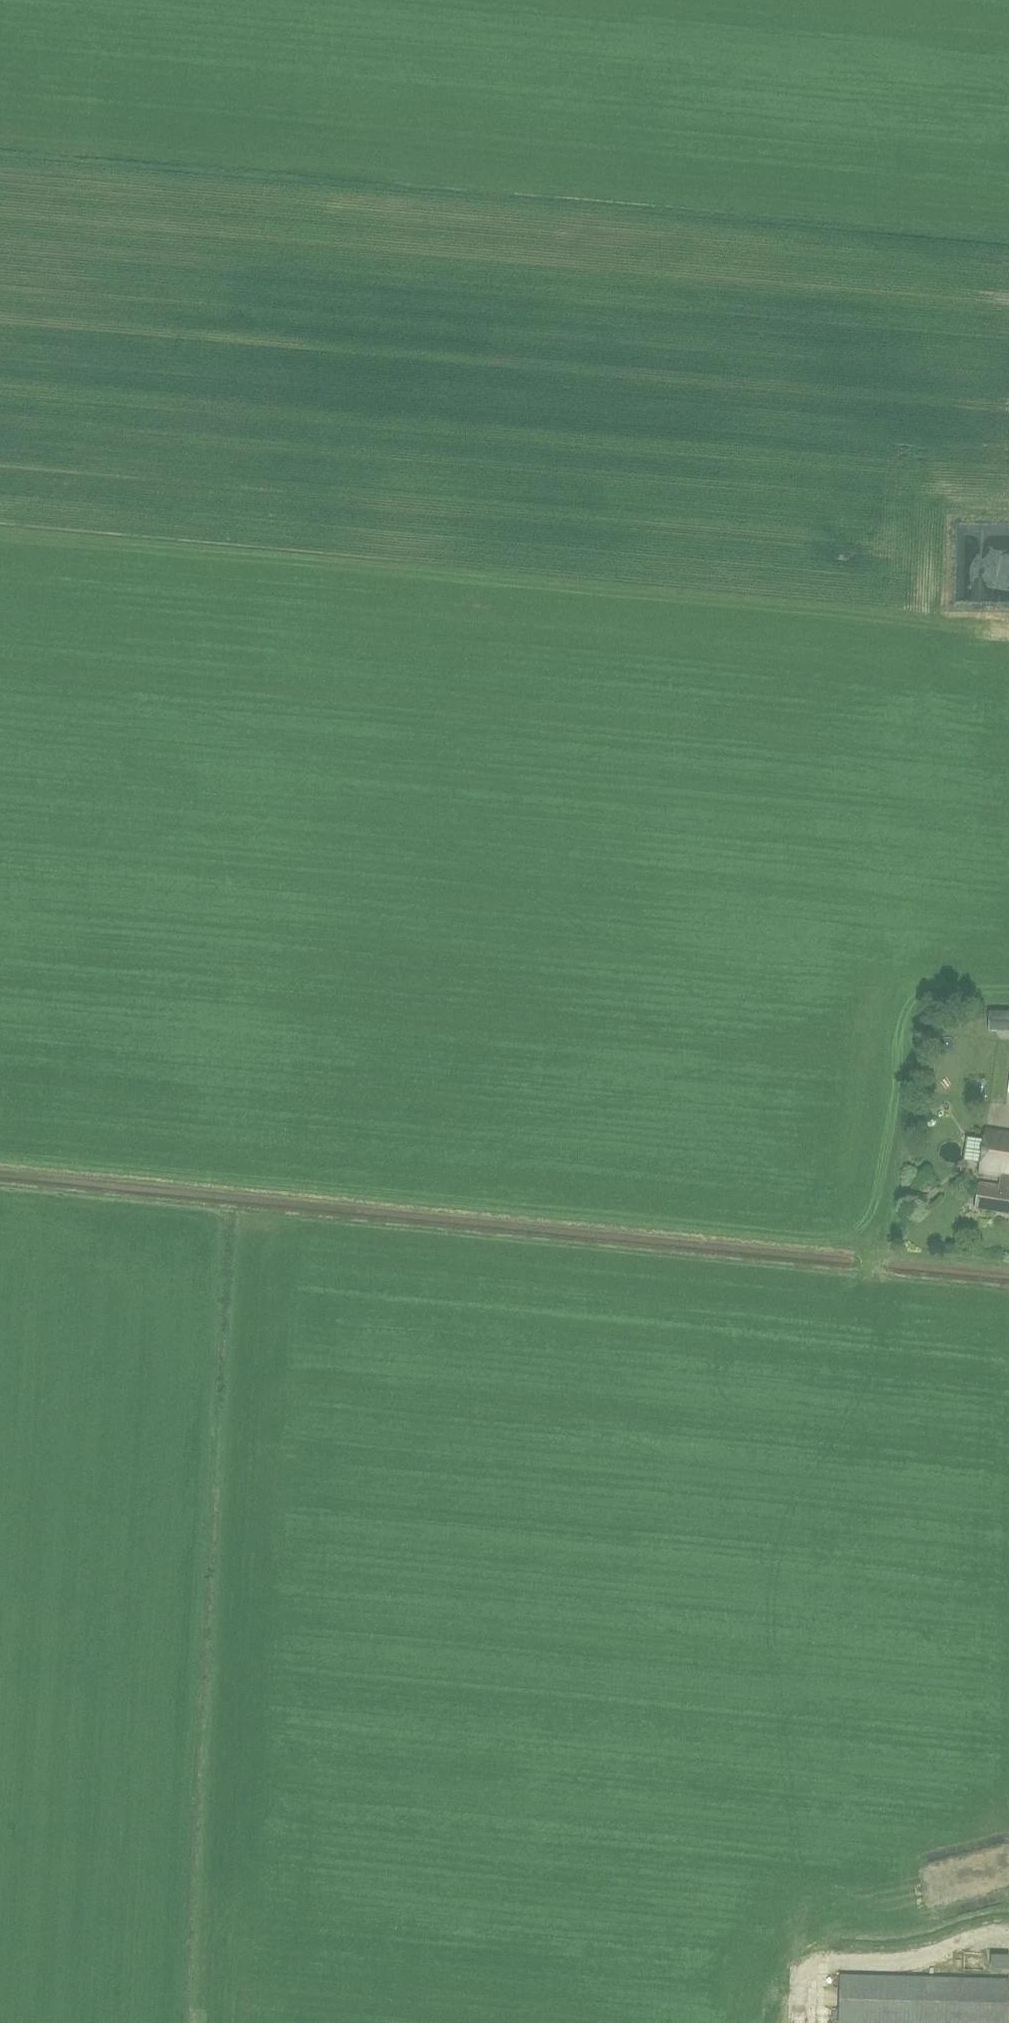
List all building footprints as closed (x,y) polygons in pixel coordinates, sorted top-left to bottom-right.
[(990,1011),(989,1031),(1008,1032),(1008,1012),(990,1011)] [(987,1131),(980,1172),(1001,1175),(999,1188),(978,1185),(974,1208),(1008,1214),(1008,1135),(987,1131)] [(993,1956),(992,1969),(1008,1970),(1008,1957),(993,1956)] [(840,1975),(839,2022),(1007,2022),(1008,1980),(840,1975)]
